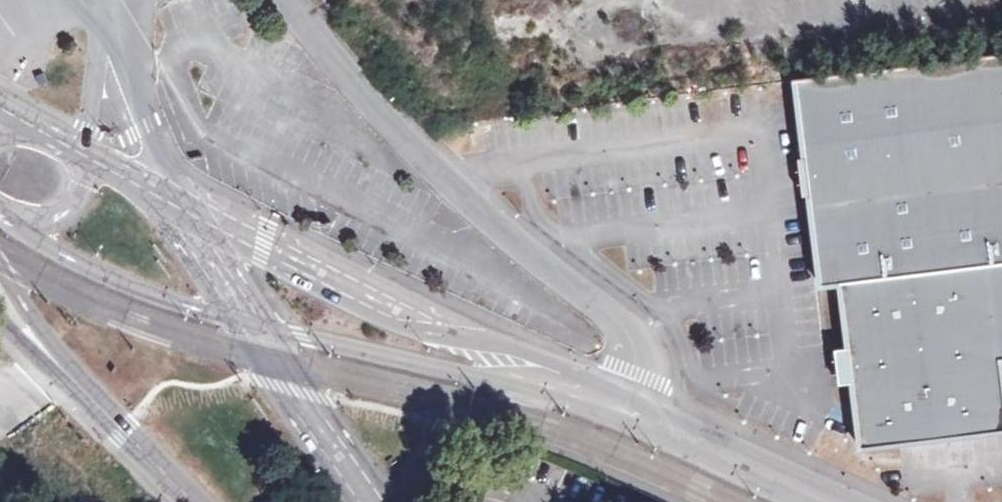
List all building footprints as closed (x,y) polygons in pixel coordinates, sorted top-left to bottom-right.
[(794,81),(799,120),(804,159),(798,160),(800,180),(803,198),(809,197),(815,245),(820,288),(840,285),(848,349),(835,351),(837,368),(839,385),(852,384),(856,415),(861,450),(1001,432),(1001,374),(1000,361),(1001,361),(1001,54),(794,81)]
